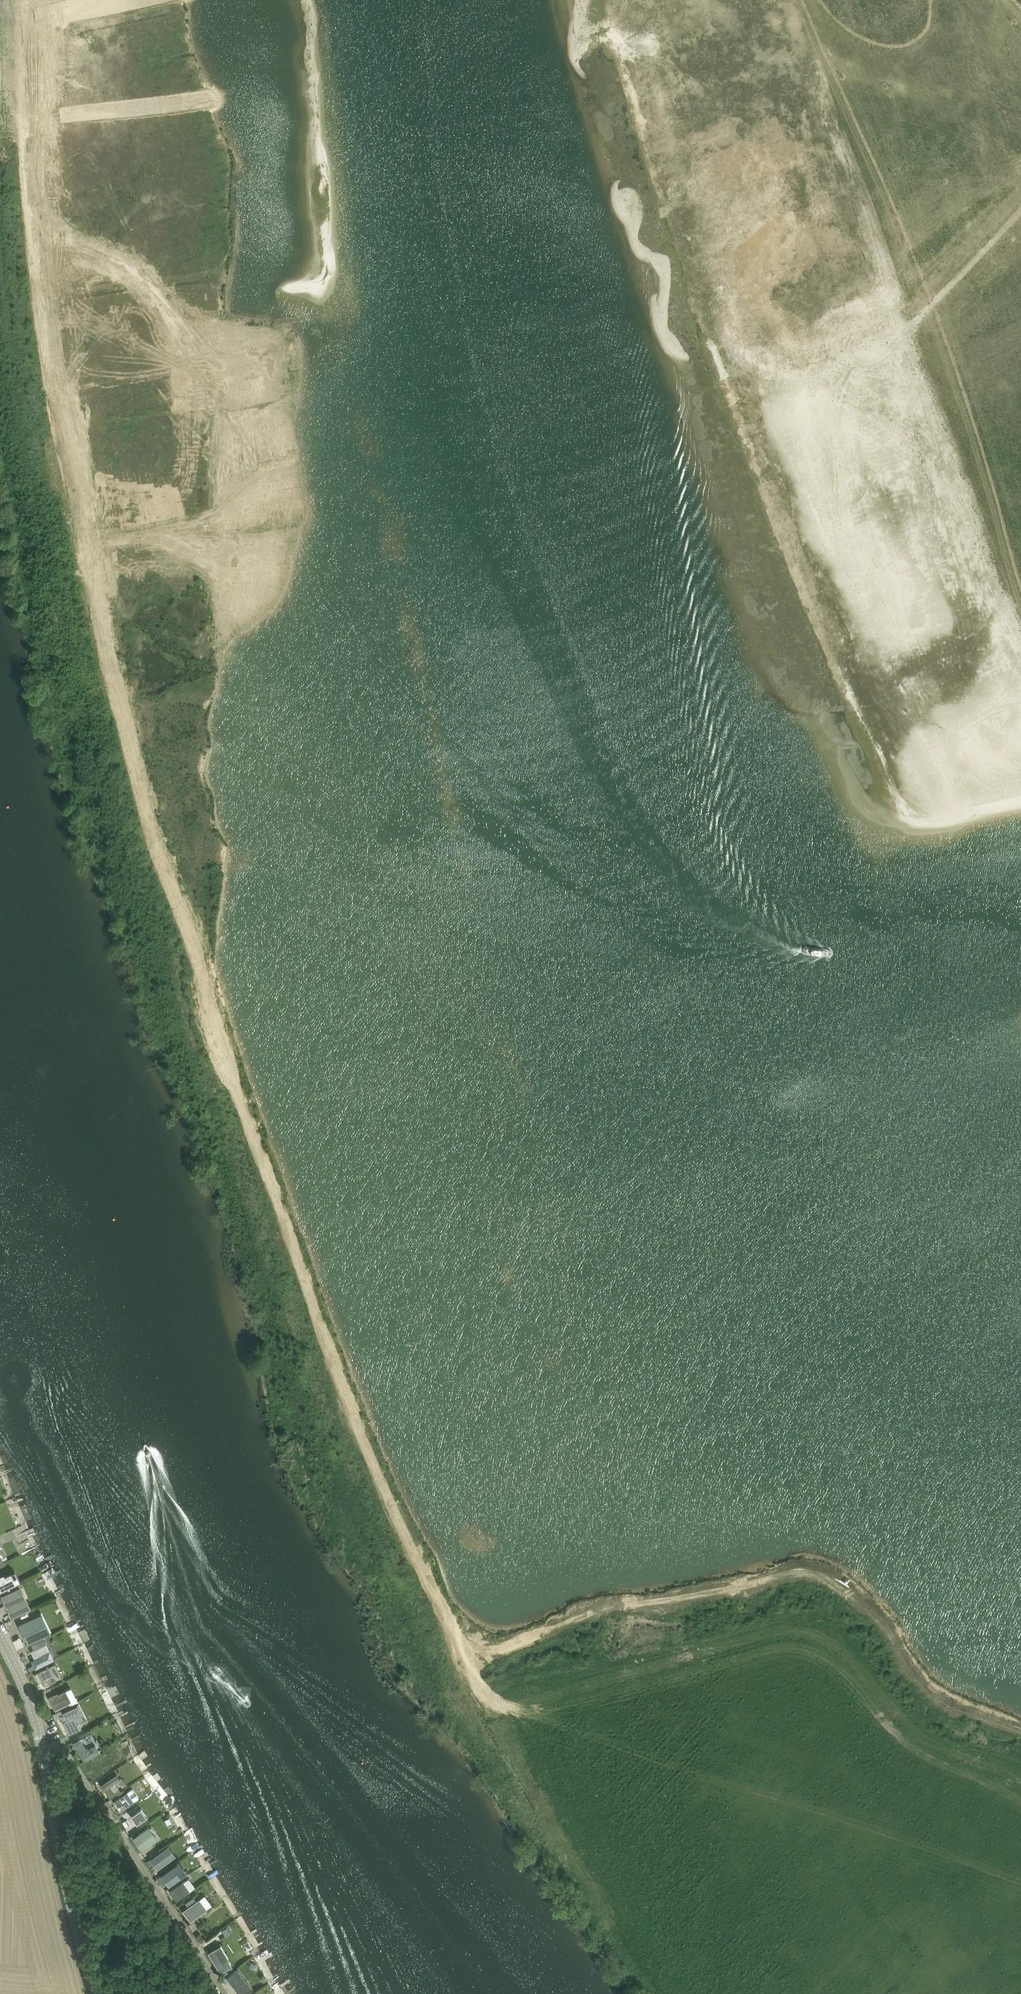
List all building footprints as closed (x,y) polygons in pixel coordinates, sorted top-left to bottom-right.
[(16,1582),(12,1576),(0,1582),(0,1590),(16,1582)] [(20,1586),(1,1596),(12,1618),(31,1608),(20,1586)] [(42,1612),(18,1623),(28,1643),(51,1632),(42,1612)] [(20,1636),(14,1639),(17,1648),(24,1645),(20,1636)] [(43,1637),(31,1643),(34,1649),(46,1642),(43,1637)] [(35,1658),(31,1660),(36,1668),(54,1658),(50,1650),(35,1658)] [(50,1665),(34,1672),(39,1682),(43,1680),(45,1684),(57,1679),(50,1665)] [(58,1692),(48,1696),(54,1708),(71,1700),(73,1702),(78,1700),(71,1685),(58,1692)] [(63,1708),(53,1713),(55,1718),(61,1715),(69,1732),(80,1727),(78,1723),(87,1719),(79,1702),(64,1710),(63,1708)] [(81,1737),(73,1742),(85,1759),(100,1750),(95,1742),(90,1746),(86,1745),(81,1737)] [(117,1773),(101,1784),(105,1789),(110,1796),(121,1789),(119,1786),(114,1790),(111,1785),(121,1778),(117,1773)] [(128,1791),(113,1801),(119,1811),(134,1801),(128,1791)] [(142,1807),(132,1814),(138,1822),(148,1815),(142,1807)] [(142,1830),(132,1837),(141,1850),(157,1839),(151,1830),(145,1834),(142,1830)] [(167,1848),(152,1859),(158,1868),(174,1857),(167,1848)] [(177,1863),(161,1875),(169,1885),(185,1874),(177,1863)] [(184,1879),(169,1890),(177,1900),(191,1889),(190,1889),(184,1880),(184,1879)] [(200,1897),(183,1909),(191,1919),(207,1907),(200,1897)] [(229,1925),(223,1928),(226,1935),(232,1932),(229,1925)] [(216,1947),(208,1951),(221,1971),(231,1965),(232,1964),(228,1958),(224,1960),(216,1947)] [(226,1976),(240,1993),(241,1993),(252,1986),(238,1967),(226,1976)]
